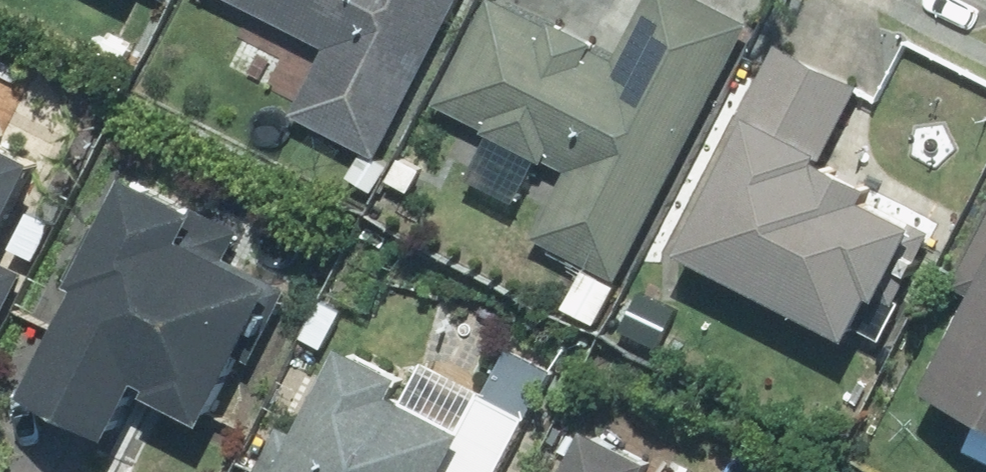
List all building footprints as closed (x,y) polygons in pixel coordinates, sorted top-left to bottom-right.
[(462,0),(230,0),(328,50),(293,118),(379,162),(462,0)] [(752,25),(703,0),(649,0),(616,63),(495,0),(491,0),(436,105),(569,174),(534,240),(619,285),(752,25)] [(689,264),(857,348),(880,304),(888,307),(925,236),(873,209),(880,195),(826,167),(830,160),(829,160),(864,89),(781,48),(740,129),(753,135),(689,264)] [(46,169),(6,148),(8,144),(1,121),(0,121),(0,258),(46,169)] [(374,198),(387,173),(368,162),(354,187),(374,198)] [(195,215),(135,184),(109,236),(98,230),(72,281),(83,286),(80,293),(88,296),(32,404),(117,447),(147,389),(161,396),(157,404),(213,433),(283,295),(230,267),(246,235),(199,211),(195,215)] [(37,264),(57,227),(34,215),(14,252),(37,264)] [(957,289),(983,303),(933,400),(985,428),(985,235),(957,289)] [(28,274),(0,261),(0,328),(28,274)] [(638,301),(622,332),(652,349),(669,317),(638,301)] [(321,364),(341,326),(318,313),(299,353),(321,364)] [(401,405),(411,386),(350,355),(307,440),(284,430),(262,471),(458,471),(473,442),(401,405)] [(578,471),(660,471),(661,469),(596,437),(578,471)]
